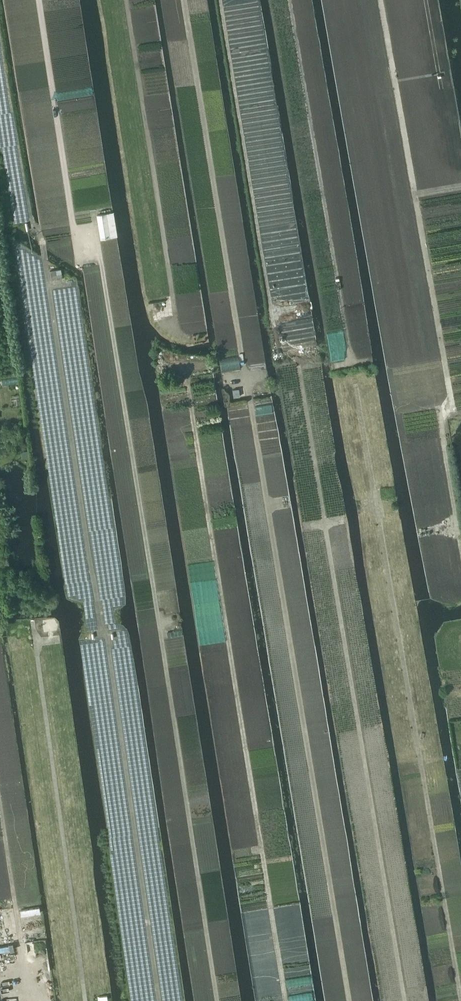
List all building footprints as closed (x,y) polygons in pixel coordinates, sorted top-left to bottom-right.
[(97,215),(101,238),(115,236),(112,212),(97,215)] [(49,271),(51,278),(61,276),(60,269),(49,271)] [(220,359),(221,371),(240,368),(238,357),(220,359)]
